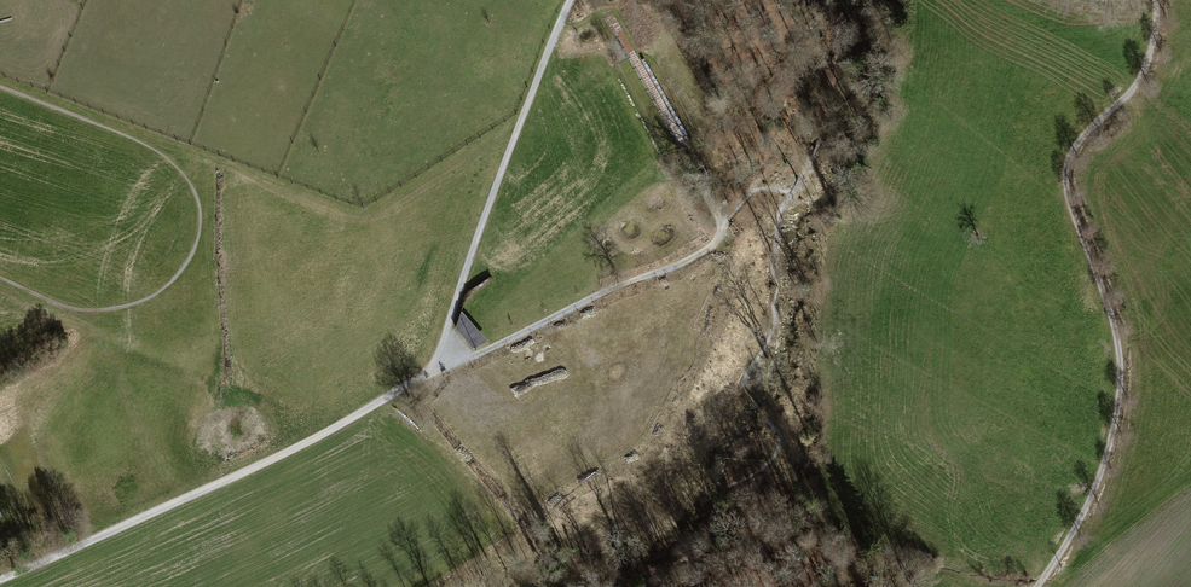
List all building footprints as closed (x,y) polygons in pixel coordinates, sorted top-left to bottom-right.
[(486,340),(460,311),(455,328),(467,342),(476,349),(486,340)]
